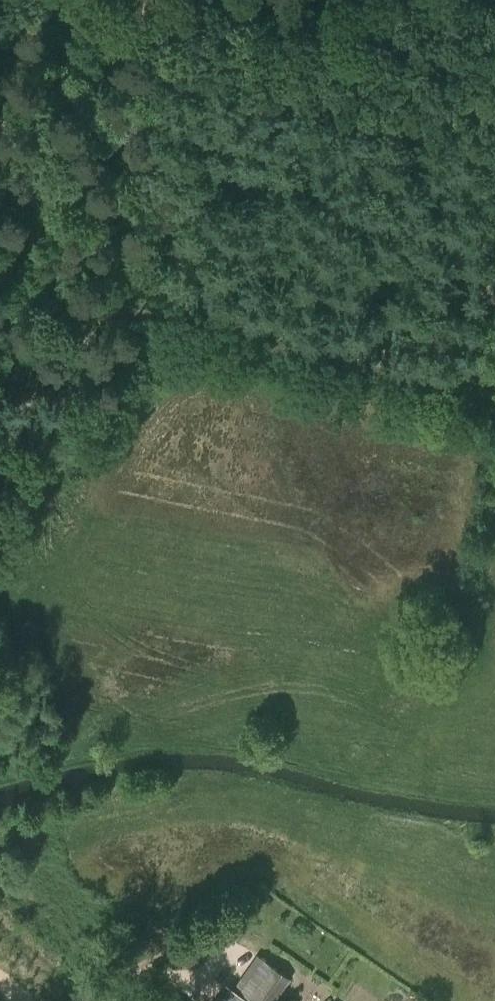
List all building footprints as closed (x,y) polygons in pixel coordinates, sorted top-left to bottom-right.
[(263,959),(240,991),(230,984),(218,1000),(276,1000),(292,979),(263,959)]
